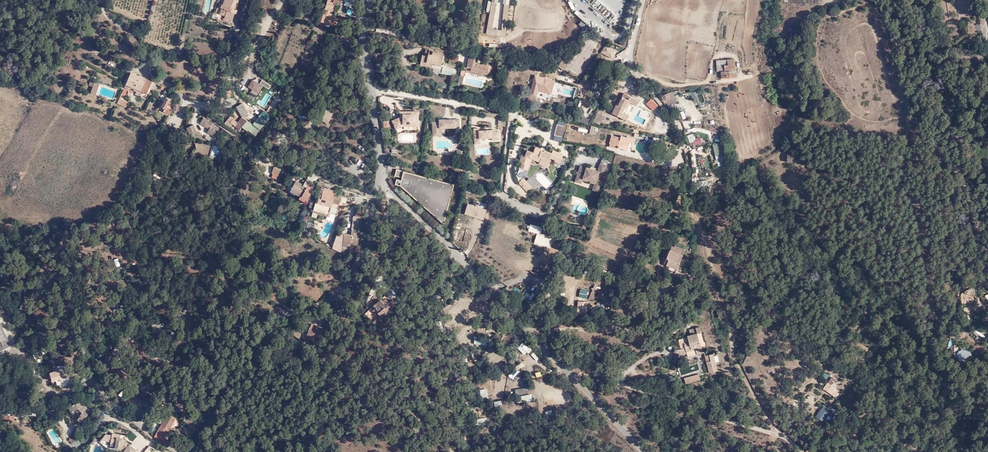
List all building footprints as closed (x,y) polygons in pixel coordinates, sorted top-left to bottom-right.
[(237,7),(234,5),(231,1),(230,0),(226,0),(223,6),(222,5),(220,10),(227,12),(225,17),(223,21),(230,24),(232,21),(235,15),(237,12),(236,11),(237,7)] [(332,26),(333,23),(336,25),(338,20),(328,15),(330,8),(333,9),(335,2),(340,4),(342,0),(334,0),(333,0),(328,0),(325,10),(327,11),(325,14),(323,14),(320,21),(332,26)] [(490,4),(484,31),(504,35),(511,0),(510,0),(506,0),(505,3),(506,3),(501,29),(490,26),(494,4),(490,4)] [(609,11),(599,0),(588,0),(604,16),(609,11)] [(613,51),(608,47),(607,49),(604,47),(601,52),(610,58),(612,55),(611,54),(613,51)] [(419,66),(425,67),(426,63),(430,64),(435,65),(435,66),(441,67),(443,55),(432,52),(432,51),(425,50),(424,56),(421,55),(419,66)] [(448,60),(457,62),(459,56),(450,53),(448,60)] [(470,70),(482,73),(483,72),(487,73),(489,64),(482,62),(482,64),(477,63),(477,58),(470,57),(469,60),(467,60),(466,66),(471,67),(470,70)] [(734,59),(720,60),(721,78),(736,76),(734,59)] [(557,68),(563,71),(568,64),(563,60),(557,68)] [(443,67),(442,73),(455,75),(456,69),(443,67)] [(154,87),(155,84),(132,73),(125,88),(130,90),(131,88),(132,86),(135,88),(144,92),(148,94),(151,89),(153,90),(154,87)] [(535,76),(532,96),(537,96),(539,83),(543,84),(544,77),(535,76)] [(262,85),(251,79),(247,86),(253,89),(259,92),(262,85)] [(258,82),(262,85),(268,88),(270,84),(260,79),(258,82)] [(545,80),(542,93),(551,95),(554,82),(545,80)] [(100,84),(95,81),(91,93),(96,95),(100,84)] [(254,101),(259,92),(253,89),(248,98),(254,101)] [(617,106),(616,105),(612,114),(626,120),(628,115),(624,113),(626,110),(623,109),(627,102),(629,103),(636,106),(638,101),(623,94),(619,103),(617,106)] [(162,107),(165,110),(167,107),(170,108),(172,105),(169,103),(171,98),(167,96),(162,107)] [(129,102),(120,98),(117,103),(127,107),(129,102)] [(646,104),(652,110),(657,106),(651,99),(646,104)] [(247,112),(242,103),(236,107),(242,117),(238,123),(234,120),(233,120),(232,120),(234,118),(231,116),(228,120),(240,129),(242,127),(247,120),(252,115),(247,112)] [(167,107),(165,110),(164,112),(172,116),(174,110),(170,108),(167,107)] [(325,123),(327,124),(332,113),(322,108),(317,117),(320,118),(319,120),(325,122),(325,123)] [(262,111),(259,116),(267,121),(270,117),(262,111)] [(418,112),(404,112),(404,115),(400,115),(400,118),(392,121),(395,130),(401,127),(400,125),(402,124),(418,124),(418,112)] [(594,122),(600,125),(603,118),(597,115),(594,122)] [(218,126),(205,116),(201,123),(209,128),(208,131),(214,135),(218,126)] [(253,125),(247,120),(242,127),(249,132),(249,130),(257,136),(267,121),(259,116),(253,125)] [(589,125),(590,118),(581,116),(579,122),(589,125)] [(432,122),(433,134),(438,134),(438,128),(445,128),(445,126),(450,126),(450,128),(459,127),(459,119),(440,120),(440,122),(432,122)] [(172,124),(168,121),(163,128),(167,130),(172,124)] [(193,135),(198,132),(194,125),(189,128),(193,135)] [(438,134),(433,134),(433,136),(440,136),(440,130),(446,130),(445,128),(438,128),(438,134)] [(556,139),(561,141),(564,129),(559,128),(556,139)] [(483,137),(483,139),(491,139),(491,141),(499,141),(499,132),(495,132),(491,132),(491,130),(479,130),(478,129),(473,129),(474,141),(479,140),(479,139),(479,137),(483,137)] [(694,133),(687,136),(692,147),(703,143),(700,136),(696,138),(694,133)] [(616,148),(622,149),(624,142),(628,143),(630,144),(631,139),(625,137),(625,139),(619,137),(619,138),(610,136),(608,144),(617,146),(616,148)] [(715,144),(716,166),(725,165),(723,143),(715,144)] [(213,145),(210,155),(219,158),(222,147),(213,145)] [(563,154),(558,152),(558,155),(552,152),(552,153),(536,147),(534,152),(528,150),(525,155),(522,154),(519,161),(521,162),(519,166),(525,169),(526,164),(528,165),(530,158),(532,155),(538,157),(541,158),(539,161),(547,164),(550,158),(555,160),(554,161),(559,163),(563,154)] [(786,161),(794,162),(795,154),(786,154),(786,161)] [(594,183),(594,185),(599,186),(606,167),(599,164),(597,172),(594,171),(589,169),(585,168),(585,169),(580,167),(575,179),(581,181),(582,179),(594,183)] [(281,170),(274,168),(272,175),(274,175),(278,176),(279,176),(281,170)] [(152,176),(160,180),(163,174),(156,170),(152,176)] [(452,185),(396,170),(395,175),(401,177),(401,180),(396,179),(395,183),(401,185),(443,221),(452,185)] [(531,189),(522,178),(518,182),(527,193),(531,189)] [(291,191),(296,182),(292,180),(289,187),(288,189),(291,191)] [(309,185),(310,184),(306,182),(303,186),(296,181),(296,182),(291,191),(301,197),(309,185)] [(466,182),(464,190),(472,192),(475,185),(466,182)] [(314,188),(309,185),(301,197),(300,199),(305,202),(306,201),(307,201),(314,188)] [(317,218),(319,213),(319,211),(329,215),(328,217),(335,219),(339,209),(332,206),(333,202),(339,204),(342,196),(335,194),(336,191),(322,186),(312,216),(317,218)] [(571,210),(573,206),(561,202),(559,209),(570,213),(571,210)] [(487,210),(482,209),(474,206),(467,204),(465,213),(484,219),(487,210)] [(342,227),(345,219),(343,215),(340,217),(336,227),(338,230),(342,227)] [(356,223),(353,222),(351,235),(357,236),(359,223),(356,223)] [(537,233),(534,243),(542,246),(545,236),(537,233)] [(338,234),(334,249),(342,254),(344,236),(338,234)] [(684,250),(671,245),(664,265),(682,272),(685,262),(680,260),(684,250)] [(572,293),(577,296),(584,281),(578,278),(572,293)] [(584,281),(577,296),(584,299),(592,284),(584,281)] [(596,300),(599,287),(593,285),(590,299),(596,300)] [(606,303),(608,297),(599,294),(597,300),(606,303)] [(381,300),(379,301),(388,312),(394,306),(391,302),(390,303),(387,299),(383,302),(381,300)] [(578,300),(578,315),(588,315),(588,300),(578,300)] [(388,312),(379,301),(374,306),(376,309),(374,311),(377,315),(379,314),(383,317),(388,312)] [(383,322),(379,318),(374,323),(377,327),(383,322)] [(320,339),(322,334),(324,330),(317,328),(318,326),(312,324),(305,341),(312,343),(314,337),(318,339),(320,339)] [(9,348),(0,328),(0,351),(9,348)] [(699,344),(700,349),(704,348),(703,342),(702,342),(699,333),(695,334),(698,344),(699,344)] [(694,350),(695,355),(695,356),(702,354),(700,349),(699,344),(698,344),(695,334),(689,336),(686,337),(687,342),(683,343),(684,349),(674,351),(676,357),(686,355),(685,353),(694,350)] [(518,348),(525,356),(532,349),(524,341),(518,348)] [(954,352),(959,362),(971,355),(966,346),(954,352)] [(716,373),(712,355),(704,357),(709,375),(716,373)] [(129,371),(132,367),(126,361),(123,365),(129,371)] [(69,373),(67,366),(50,372),(52,379),(69,373)] [(149,390),(153,386),(147,380),(143,384),(149,390)] [(835,387),(831,384),(828,381),(824,386),(831,392),(835,387)] [(166,402),(168,398),(162,394),(159,398),(166,402)] [(521,396),(517,396),(517,403),(532,401),(531,394),(521,395),(521,396)] [(82,421),(90,409),(85,405),(81,399),(68,407),(71,412),(78,407),(80,410),(81,411),(77,418),(82,421)] [(175,403),(171,409),(179,413),(182,408),(175,403)] [(823,422),(830,410),(822,405),(815,417),(823,422)] [(188,418),(187,420),(191,422),(194,417),(187,413),(185,416),(188,418)] [(155,436),(172,446),(174,442),(165,436),(176,418),(168,414),(155,436)] [(133,433),(129,438),(133,441),(137,436),(133,433)] [(119,438),(119,440),(117,440),(117,434),(111,434),(111,436),(105,436),(99,444),(107,450),(110,446),(115,447),(115,449),(120,449),(121,448),(124,450),(123,451),(124,451),(133,451),(135,449),(121,438),(119,438)]
